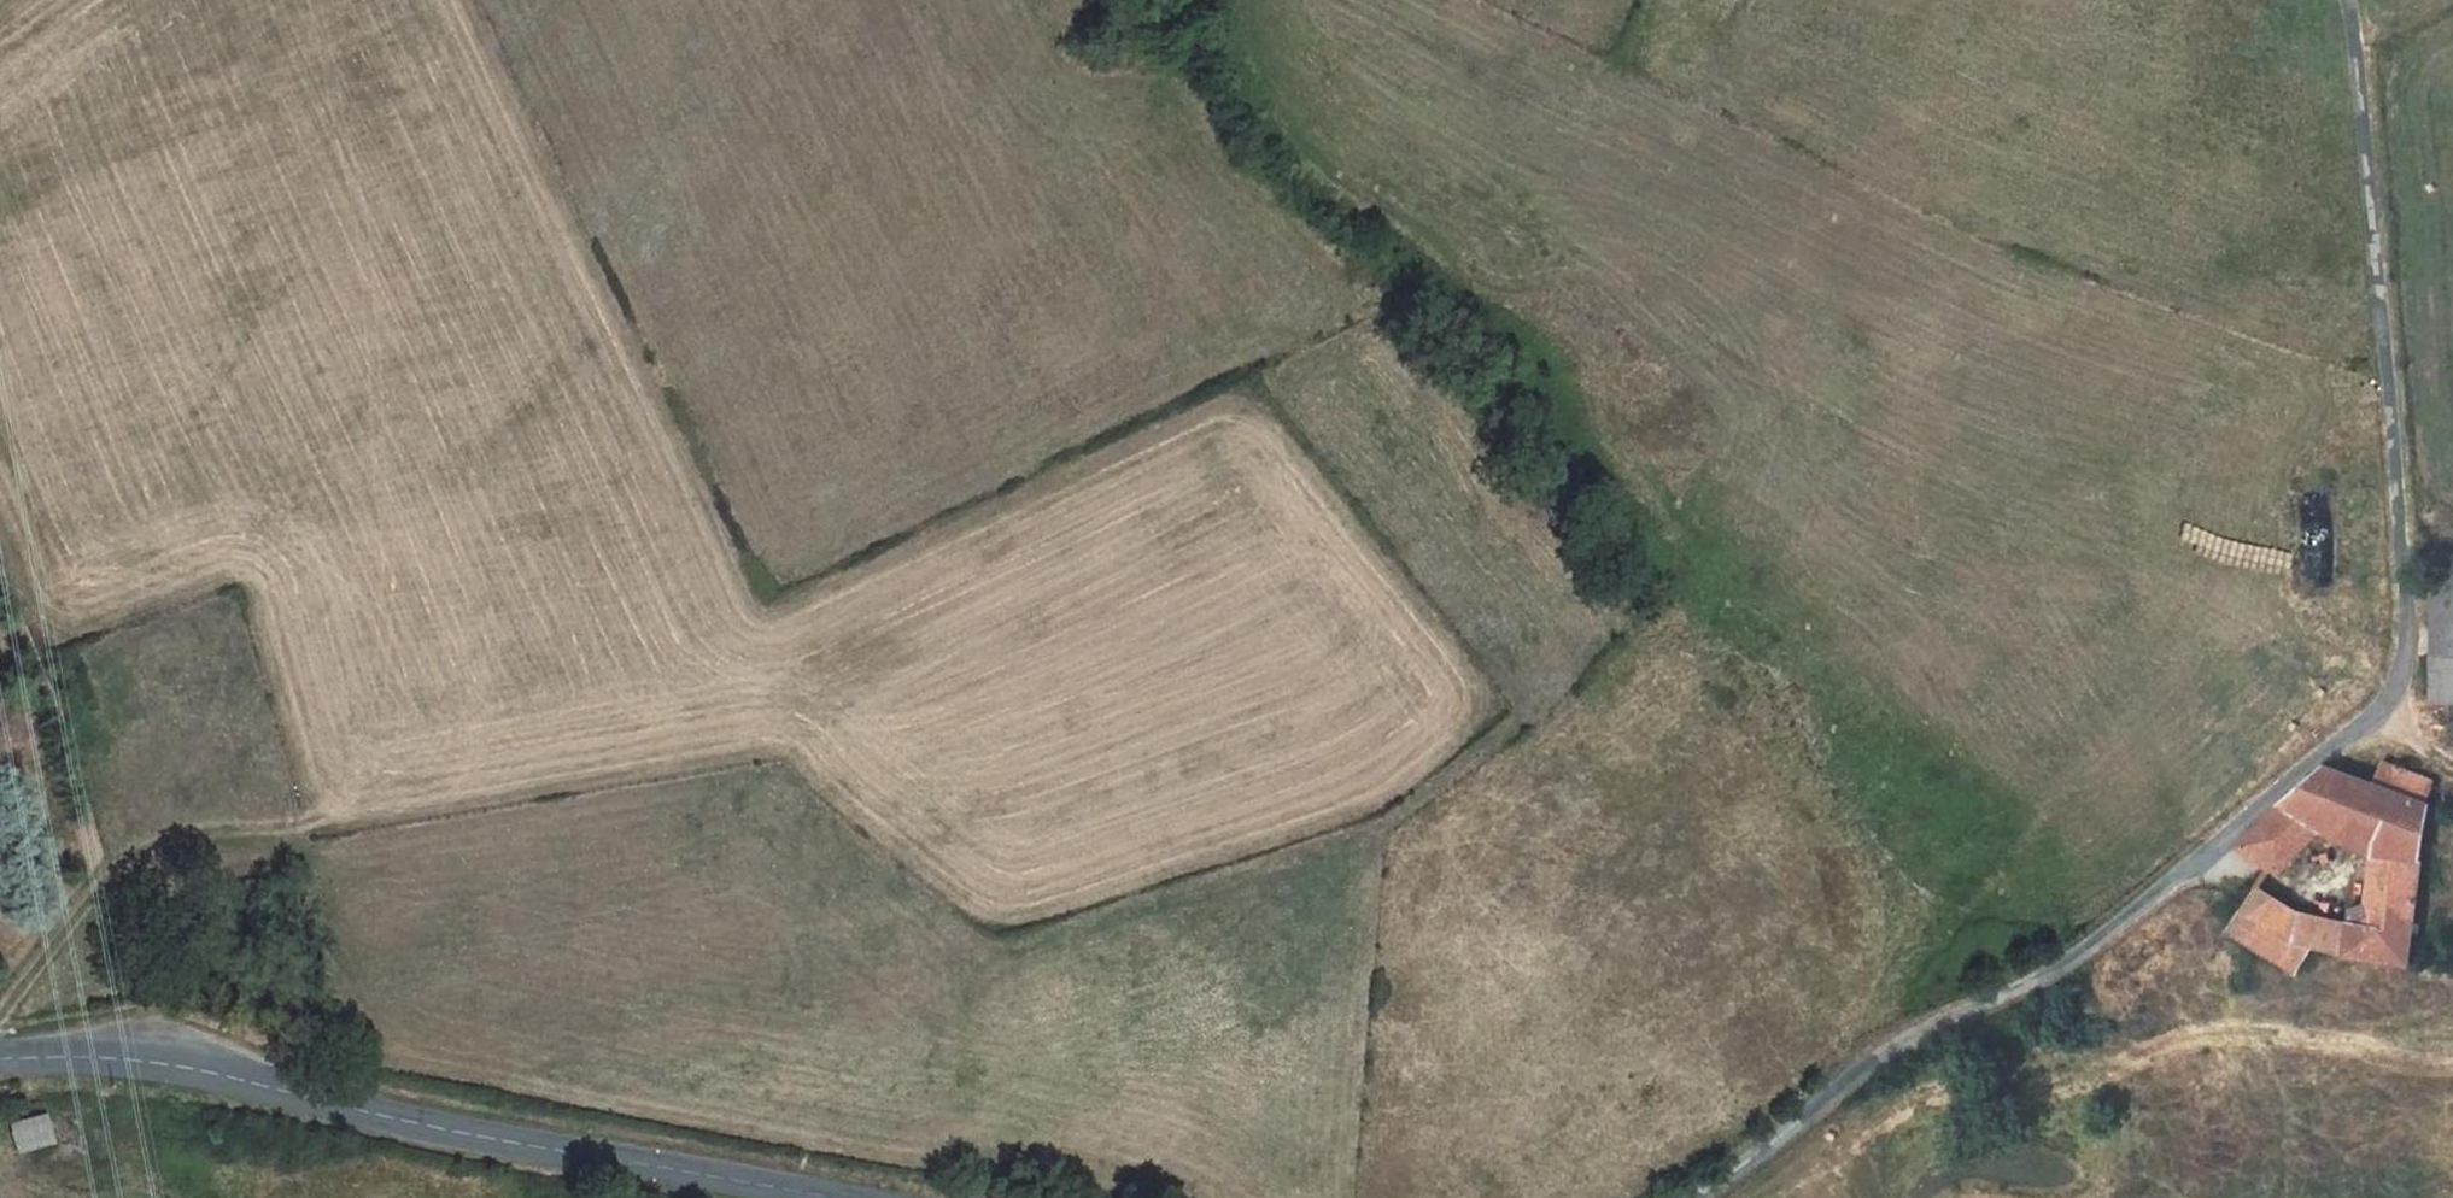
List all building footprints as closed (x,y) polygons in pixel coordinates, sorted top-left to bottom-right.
[(2429,564),(2441,705),(2452,704),(2452,564),(2429,564)] [(2390,787),(2328,756),(2291,793),(2320,822),(2344,833),(2379,848),(2420,856),(2434,810),(2390,787)] [(2390,787),(2434,810),(2442,789),(2404,769),(2390,787)] [(2320,822),(2291,793),(2242,833),(2263,855),(2270,862),(2320,822)] [(2395,961),(2420,856),(2379,848),(2374,871),(2365,870),(2361,905),(2347,901),(2342,915),(2337,945),(2395,961)] [(2283,928),(2298,933),(2337,945),(2342,915),(2293,901),(2254,865),(2235,887),(2283,928)] [(2278,958),(2298,933),(2283,928),(2235,887),(2217,911),(2278,958)] [(10,1123),(19,1154),(57,1143),(48,1113),(10,1123)]
